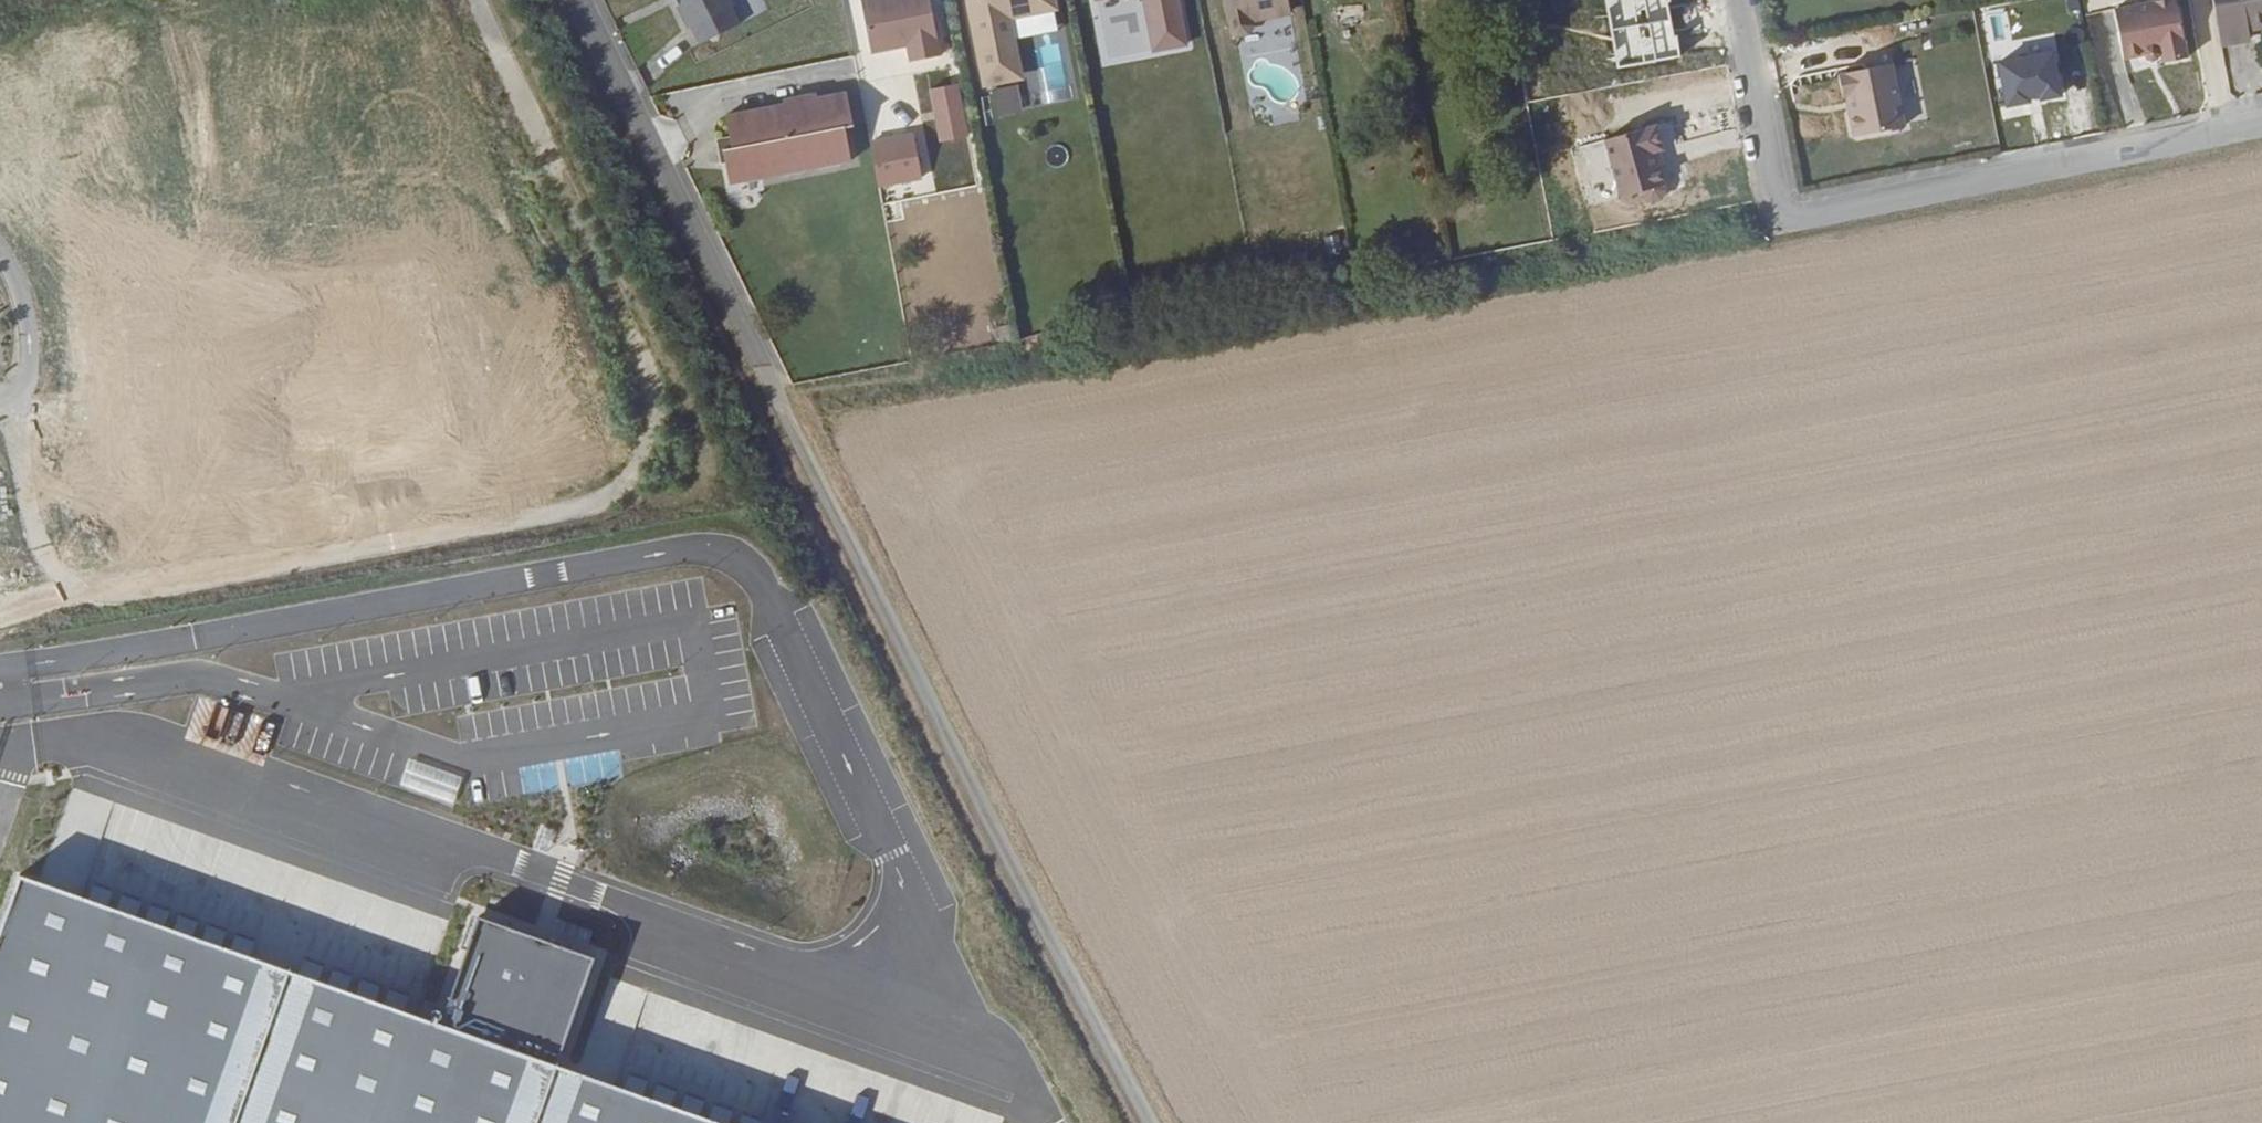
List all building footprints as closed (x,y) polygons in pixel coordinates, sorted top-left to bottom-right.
[(697,23),(699,22),(708,41),(749,23),(738,0),(686,0),(697,23)] [(949,49),(939,0),(869,0),(878,47),(915,39),(918,55),(949,49)] [(1023,9),(1065,3),(1065,0),(988,0),(1001,76),(1035,71),(1023,9)] [(1195,0),(1162,0),(1170,46),(1202,40),(1195,0)] [(1234,26),(1241,30),(1252,29),(1256,23),(1256,15),(1295,9),(1294,0),(1229,0),(1234,26)] [(2261,35),(2261,0),(2217,0),(2226,51),(2254,46),(2254,36),(2261,35)] [(2180,9),(2120,19),(2128,68),(2148,64),(2154,70),(2160,69),(2163,65),(2163,62),(2166,62),(2167,73),(2192,68),(2180,9)] [(2055,55),(2001,65),(2009,109),(2032,104),(2031,101),(2042,99),(2043,102),(2063,99),(2055,55)] [(1856,115),(1862,139),(1910,129),(1898,67),(1843,80),(1848,100),(1852,100),(1855,99),(1859,115),(1856,115)] [(853,124),(860,123),(854,91),(822,97),(822,93),(792,99),(792,103),(734,113),(738,134),(740,145),(731,146),(734,160),(738,180),(857,157),(853,124)] [(1669,124),(1617,134),(1628,193),(1648,189),(1649,194),(1657,200),(1667,198),(1672,190),(1665,150),(1673,149),(1669,124)] [(888,181),(931,173),(922,130),(879,138),(888,181)] [(731,146),(740,145),(738,134),(725,136),(729,160),(734,160),(731,146)] [(48,839),(5,963),(0,962),(0,1122),(851,1122),(609,1040),(648,935),(553,904),(518,1005),(48,839)]
